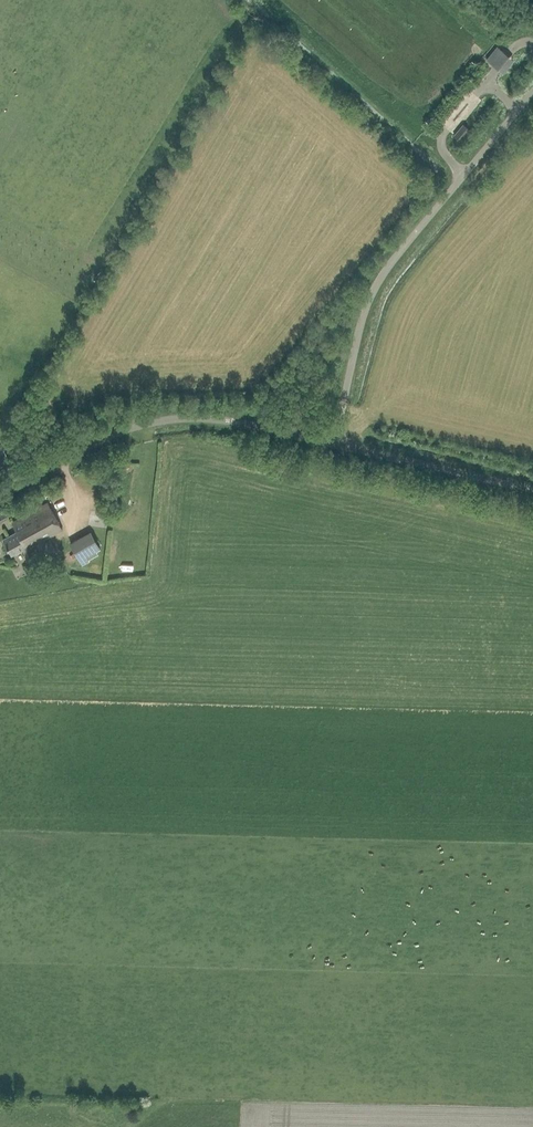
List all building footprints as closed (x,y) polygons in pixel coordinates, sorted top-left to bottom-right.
[(486,60),(497,70),(507,59),(496,49),(486,60)] [(461,142),(470,130),(463,124),(454,135),(461,142)] [(10,460),(4,450),(0,453),(0,466),(10,460)] [(32,566),(56,553),(49,540),(45,543),(44,540),(63,529),(48,503),(12,523),(17,531),(4,538),(13,554),(23,549),(32,566)] [(6,510),(0,513),(0,521),(1,522),(10,517),(6,510)] [(93,530),(72,542),(84,565),(92,561),(89,556),(103,548),(93,530)]
